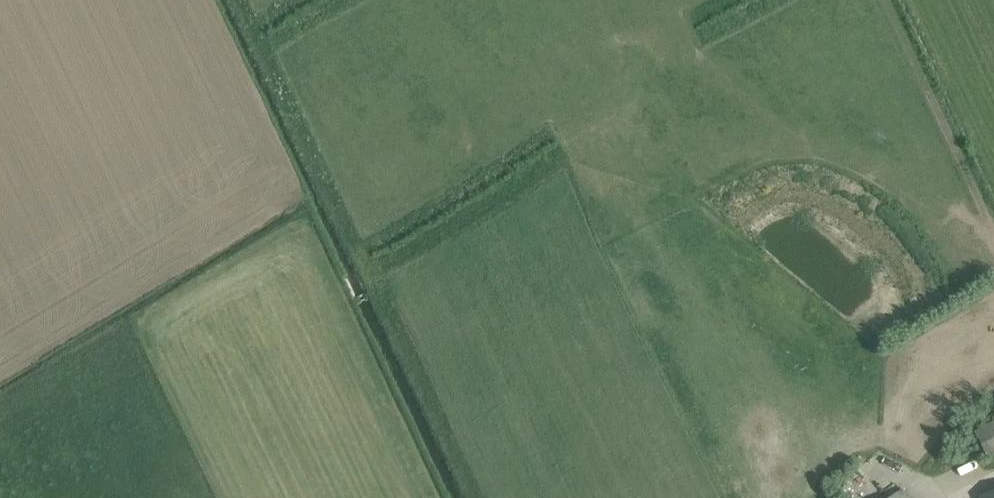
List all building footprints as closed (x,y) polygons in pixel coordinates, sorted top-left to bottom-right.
[(987,461),(993,458),(993,423),(974,434),(987,461)]
